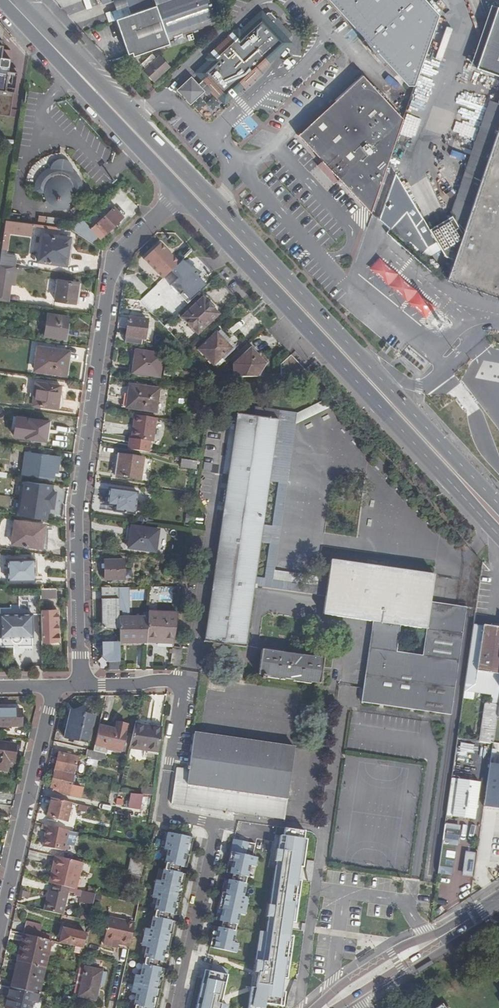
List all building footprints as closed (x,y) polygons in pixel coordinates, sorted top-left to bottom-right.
[(166,41),(215,23),(207,0),(126,0),(128,5),(131,14),(155,7),(166,41)] [(344,18),(364,39),(386,63),(391,69),(407,85),(413,85),(414,85),(417,74),(428,45),(438,14),(425,0),(328,0),(344,18)] [(131,14),(128,5),(110,12),(113,20),(116,19),(131,14)] [(155,7),(131,14),(116,19),(127,53),(131,52),(133,58),(168,45),(166,41),(155,7)] [(212,57),(214,60),(201,72),(204,76),(199,81),(199,82),(197,84),(191,77),(178,89),(189,102),(202,90),(206,95),(209,92),(215,99),(217,97),(224,91),(229,95),(233,91),(235,92),(242,86),(244,89),(261,72),(257,67),(265,60),(283,43),(261,18),(252,26),(239,38),(236,35),(212,57)] [(386,63),(364,39),(361,42),(383,66),(386,63)] [(8,117),(14,71),(6,69),(8,57),(0,56),(2,42),(0,41),(0,116),(8,117)] [(148,72),(145,74),(152,82),(169,66),(159,55),(155,59),(151,54),(140,64),(145,69),(148,72)] [(358,79),(331,103),(297,134),(321,160),(340,181),(370,213),(374,200),(391,150),(392,148),(397,132),(402,118),(361,74),(359,77),(359,76),(358,77),(358,79)] [(446,280),(498,298),(498,126),(446,280)] [(77,175),(73,171),(71,170),(72,168),(70,165),(65,163),(66,161),(63,160),(60,160),(60,162),(57,163),(53,164),(51,165),(52,168),(47,169),(43,172),(40,175),(37,180),(35,184),(34,189),(34,191),(44,194),(45,197),(47,200),(44,203),(46,205),(49,208),(54,210),(57,210),(59,210),(63,210),(66,209),(69,207),(67,204),(70,201),(72,197),(73,194),(83,191),(83,186),(81,181),(80,179),(77,175)] [(340,181),(321,160),(317,165),(335,185),(340,181)] [(113,208),(91,229),(100,239),(122,218),(113,208)] [(65,265),(69,238),(39,234),(35,262),(65,266),(65,265)] [(143,265),(160,283),(179,264),(171,255),(168,258),(165,255),(160,249),(143,265)] [(1,255),(0,263),(0,265),(12,267),(14,257),(1,255)] [(379,256),(369,267),(426,317),(436,305),(379,256)] [(57,280),(54,301),(75,304),(78,283),(57,280)] [(0,290),(0,301),(8,302),(10,292),(0,290)] [(171,295),(156,309),(164,318),(182,301),(176,295),(173,298),(171,295)] [(202,298),(181,318),(198,335),(221,313),(215,306),(212,309),(202,298)] [(67,317),(46,315),(44,337),(64,339),(67,317)] [(127,344),(144,346),(147,321),(128,318),(125,338),(127,338),(127,344)] [(218,331),(198,350),(213,366),(233,347),(218,331)] [(68,351),(37,347),(34,372),(65,375),(68,351)] [(233,367),(233,378),(264,378),(264,370),(262,367),(265,365),(250,349),(233,367)] [(162,355),(135,352),(131,374),(158,378),(162,355)] [(280,366),(281,377),(309,377),(290,356),(280,366)] [(61,387),(35,383),(32,405),(58,409),(61,387)] [(158,390),(129,386),(125,408),(155,413),(158,390)] [(271,527),(262,525),(259,544),(269,545),(264,579),(273,580),(297,414),(281,412),(255,408),(253,417),(277,420),(268,482),(278,483),(271,527)] [(255,577),(259,544),(262,525),(268,482),(277,420),(253,417),(237,414),(205,641),(245,647),(253,586),(255,577)] [(156,418),(134,415),(130,439),(152,442),(156,418)] [(28,419),(26,438),(45,441),(47,422),(28,419)] [(56,457),(36,455),(34,476),(53,478),(56,457)] [(143,459),(117,456),(114,477),(140,481),(143,459)] [(195,462),(181,460),(180,467),(194,470),(195,462)] [(51,492),(20,487),(17,510),(48,514),(51,492)] [(137,493),(108,489),(105,511),(134,515),(137,493)] [(45,525),(14,521),(11,545),(42,549),(45,525)] [(158,531),(130,527),(127,549),(155,553),(158,531)] [(29,560),(6,560),(7,581),(29,581),(29,560)] [(331,561),(328,579),(326,597),(323,615),(339,617),(346,563),(331,561)] [(123,562),(104,562),(104,581),(123,581),(123,562)] [(346,563),(339,617),(373,622),(361,703),(372,704),(383,624),(391,570),(346,563)] [(457,607),(430,603),(433,576),(391,570),(383,624),(372,704),(450,715),(466,608),(457,607)] [(255,577),(253,586),(326,597),(328,579),(318,578),(317,586),(273,580),(264,579),(255,577)] [(102,630),(119,631),(118,618),(118,588),(101,588),(102,630)] [(40,594),(40,599),(55,599),(55,590),(40,590),(40,594)] [(40,594),(18,595),(18,609),(18,615),(0,615),(0,637),(32,637),(32,614),(41,614),(41,611),(40,599),(40,594)] [(57,611),(41,611),(41,614),(41,643),(57,643),(57,611)] [(148,618),(146,643),(146,644),(156,644),(156,643),(172,643),(177,613),(148,612),(148,618)] [(118,618),(119,631),(119,643),(146,643),(148,618),(118,618)] [(474,625),(463,698),(472,699),(473,692),(491,695),(490,705),(485,705),(480,742),(492,744),(498,699),(498,629),(487,627),(474,625)] [(119,661),(119,644),(102,644),(102,657),(107,661),(119,661)] [(172,649),(170,664),(179,665),(181,650),(172,649)] [(323,660),(262,651),(258,675),(319,684),(323,660)] [(0,711),(0,727),(21,727),(21,711),(0,711)] [(70,712),(64,738),(77,741),(78,738),(89,741),(95,717),(70,712)] [(93,752),(106,755),(107,750),(120,753),(127,725),(117,723),(116,730),(114,735),(98,731),(93,752)] [(134,725),(129,749),(157,753),(160,729),(134,725)] [(114,735),(116,730),(99,726),(98,731),(114,735)] [(173,794),(171,803),(283,819),(293,749),(193,734),(189,770),(176,768),(173,794)] [(0,742),(0,771),(7,772),(9,762),(12,762),(15,745),(0,742)] [(93,752),(87,750),(85,758),(104,762),(106,755),(93,752)] [(58,754),(54,771),(73,775),(77,758),(58,754)] [(484,806),(498,808),(498,764),(491,762),(484,806)] [(68,796),(73,775),(54,771),(50,788),(58,790),(57,793),(68,796)] [(479,784),(451,780),(446,817),(474,821),(479,784)] [(79,797),(77,804),(95,808),(97,802),(79,797)] [(70,803),(51,799),(46,817),(66,821),(70,803)] [(236,833),(256,837),(259,825),(239,821),(236,833)] [(68,831),(42,825),(41,829),(47,830),(43,847),(62,852),(64,844),(68,831)] [(454,828),(445,826),(438,875),(451,877),(458,833),(454,828)] [(283,1001),(305,832),(286,829),(285,835),(275,834),(271,861),(277,862),(272,904),(268,903),(264,931),(259,930),(249,1007),(263,1007),(265,999),(283,1001)] [(74,832),(68,831),(64,844),(69,845),(70,843),(72,839),(74,832)] [(175,866),(182,836),(167,833),(163,850),(166,850),(164,864),(165,864),(167,864),(175,866)] [(182,836),(175,866),(179,866),(185,868),(192,836),(182,834),(182,836)] [(254,845),(231,839),(225,872),(231,874),(244,877),(246,878),(247,878),(250,867),(255,868),(256,859),(251,858),(254,845)] [(75,890),(81,863),(56,857),(53,871),(56,871),(52,885),(75,890)] [(143,878),(147,861),(130,858),(127,874),(143,878)] [(473,879),(475,862),(469,861),(467,861),(466,862),(465,865),(466,870),(467,871),(466,878),(473,879)] [(166,871),(174,872),(175,866),(167,864),(165,864),(164,870),(163,870),(166,871)] [(156,912),(165,914),(174,872),(166,871),(163,870),(164,870),(162,870),(159,882),(155,880),(151,898),(156,899),(153,912),(154,912),(156,912)] [(177,873),(174,872),(165,914),(169,914),(175,915),(184,874),(177,873)] [(244,877),(231,874),(230,880),(242,884),(244,884),(246,878),(244,877)] [(230,880),(223,879),(214,920),(221,921),(234,924),(236,925),(237,925),(239,915),(244,915),(248,898),(243,897),(246,885),(244,884),(242,884),(230,880)] [(44,911),(63,915),(68,894),(79,896),(78,902),(93,906),(95,895),(75,890),(52,885),(52,884),(50,894),(48,894),(44,911)] [(128,946),(133,924),(108,918),(103,938),(118,942),(118,944),(128,946)] [(154,961),(163,920),(155,919),(153,919),(153,918),(151,918),(149,930),(144,929),(140,947),(145,948),(142,959),(144,959),(154,961)] [(167,920),(163,920),(154,961),(159,961),(165,962),(174,921),(167,920)] [(234,924),(221,921),(219,927),(232,930),(234,931),(236,925),(234,924)] [(23,935),(24,935),(38,938),(41,927),(26,923),(23,935)] [(62,930),(59,943),(81,948),(84,934),(72,931),(72,927),(64,925),(63,929),(62,930)] [(219,927),(213,926),(209,947),(236,953),(238,944),(233,943),(236,931),(234,931),(232,930),(219,927)] [(38,938),(24,935),(21,952),(19,951),(16,961),(18,961),(45,968),(51,941),(38,938)] [(144,966),(152,967),(154,961),(144,959),(142,959),(141,965),(142,965),(142,966),(144,966)] [(10,988),(38,995),(45,968),(18,961),(14,979),(12,978),(10,988)] [(195,1007),(225,1007),(226,1004),(220,1003),(227,968),(204,963),(195,1007)] [(143,1007),(152,967),(144,966),(142,966),(142,965),(141,965),(138,978),(133,976),(129,994),(134,995),(132,1006),(133,1006),(143,1007)] [(95,1000),(98,985),(101,972),(102,971),(85,967),(78,996),(95,1000)] [(143,1007),(144,1007),(155,1007),(164,969),(157,968),(152,967),(143,1007)] [(101,972),(98,985),(103,987),(106,973),(101,972)] [(38,995),(10,988),(5,1007),(31,1007),(32,1002),(37,1003),(39,995),(38,995)]
